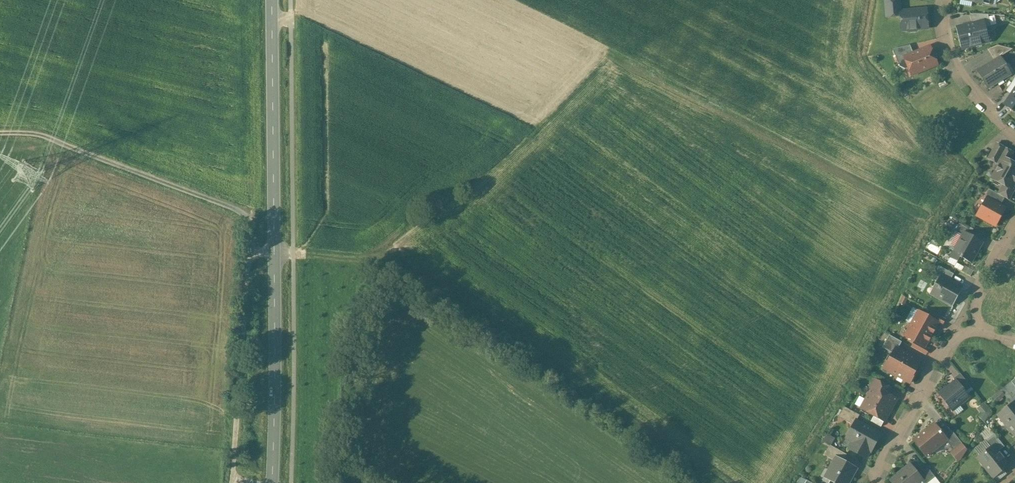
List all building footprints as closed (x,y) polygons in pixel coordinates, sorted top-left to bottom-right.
[(885,14),(895,13),(896,16),(900,16),(899,12),(901,11),(900,0),(884,0),(885,14)] [(901,11),(899,12),(900,16),(900,22),(904,22),(905,30),(907,30),(909,32),(916,32),(918,29),(928,28),(926,10),(901,11)] [(988,15),(969,14),(972,24),(983,21),(989,20),(988,15)] [(972,24),(958,27),(963,48),(972,46),(972,43),(987,40),(983,21),(972,24)] [(909,45),(892,49),(897,62),(905,59),(904,57),(913,54),(909,45)] [(997,45),(987,50),(994,61),(1000,58),(1000,57),(1011,50),(1012,49),(997,45)] [(913,54),(904,57),(905,59),(911,75),(937,65),(929,47),(913,54)] [(994,61),(978,71),(988,88),(1010,74),(1000,58),(994,61)] [(1004,104),(1014,112),(1014,88),(1004,104)] [(1013,153),(997,143),(988,158),(999,165),(1003,158),(1008,160),(1013,153)] [(1003,158),(999,165),(995,172),(997,173),(993,180),(1002,185),(1011,190),(1011,189),(1014,182),(1014,164),(1008,160),(1003,158)] [(1011,190),(1002,185),(997,194),(1004,198),(1009,200),(1014,190),(1011,189),(1011,190)] [(997,194),(989,189),(984,197),(986,198),(987,198),(1000,205),(1004,198),(997,194)] [(1000,205),(987,198),(986,198),(977,216),(995,226),(1005,208),(1000,205)] [(973,229),(960,222),(955,232),(962,236),(964,233),(969,236),(973,229)] [(969,236),(964,233),(962,236),(955,249),(962,253),(960,258),(961,259),(962,258),(971,263),(982,243),(969,236)] [(953,274),(939,266),(932,279),(938,281),(941,276),(950,281),(953,274)] [(950,281),(941,276),(938,281),(934,287),(938,289),(935,296),(951,305),(961,287),(950,281)] [(928,317),(918,311),(912,324),(932,335),(934,332),(933,331),(938,322),(928,317)] [(945,318),(931,311),(928,317),(938,322),(942,324),(945,318)] [(932,335),(912,324),(905,336),(914,342),(924,347),(929,338),(930,338),(932,335)] [(901,342),(889,335),(882,348),(893,353),(896,348),(898,349),(901,342)] [(924,347),(914,342),(911,347),(925,355),(928,349),(924,347)] [(898,349),(896,348),(893,353),(884,369),(909,382),(920,361),(898,349)] [(971,387),(960,373),(953,379),(956,382),(956,381),(965,392),(971,387)] [(889,388),(874,379),(869,388),(872,389),(861,409),(884,421),(896,399),(889,395),(887,395),(886,397),(884,396),(889,388)] [(965,392),(956,381),(956,382),(947,389),(947,388),(939,394),(945,402),(944,404),(947,408),(950,407),(952,410),(969,397),(965,392)] [(1003,388),(1013,399),(1014,398),(1014,387),(1011,382),(1003,388)] [(1000,390),(991,397),(994,401),(997,398),(997,399),(1000,396),(1001,397),(1004,395),(1000,390)] [(977,408),(981,411),(977,416),(985,421),(992,410),(981,402),(977,408)] [(1001,414),(1007,422),(1005,424),(1014,435),(1014,434),(1014,402),(1001,414)] [(857,414),(844,406),(839,414),(852,421),(857,414)] [(880,434),(856,421),(846,438),(853,442),(849,449),(865,458),(869,451),(871,451),(880,434)] [(943,436),(934,423),(913,440),(926,456),(946,440),(947,440),(943,436)] [(962,444),(951,430),(943,436),(947,440),(946,440),(954,450),(962,444)] [(1004,447),(994,434),(985,441),(991,448),(993,446),(998,451),(1004,447)] [(846,454),(829,445),(824,455),(834,460),(835,457),(843,461),(846,454)] [(991,448),(978,458),(993,477),(1008,465),(998,451),(993,446),(991,448)] [(835,457),(834,460),(829,469),(833,472),(829,480),(835,482),(848,482),(856,469),(843,461),(835,457)] [(903,473),(900,472),(897,474),(898,477),(891,482),(892,482),(915,482),(921,479),(921,478),(918,474),(911,466),(903,473)] [(927,467),(918,474),(921,478),(921,479),(924,482),(927,482),(935,477),(927,467)]
